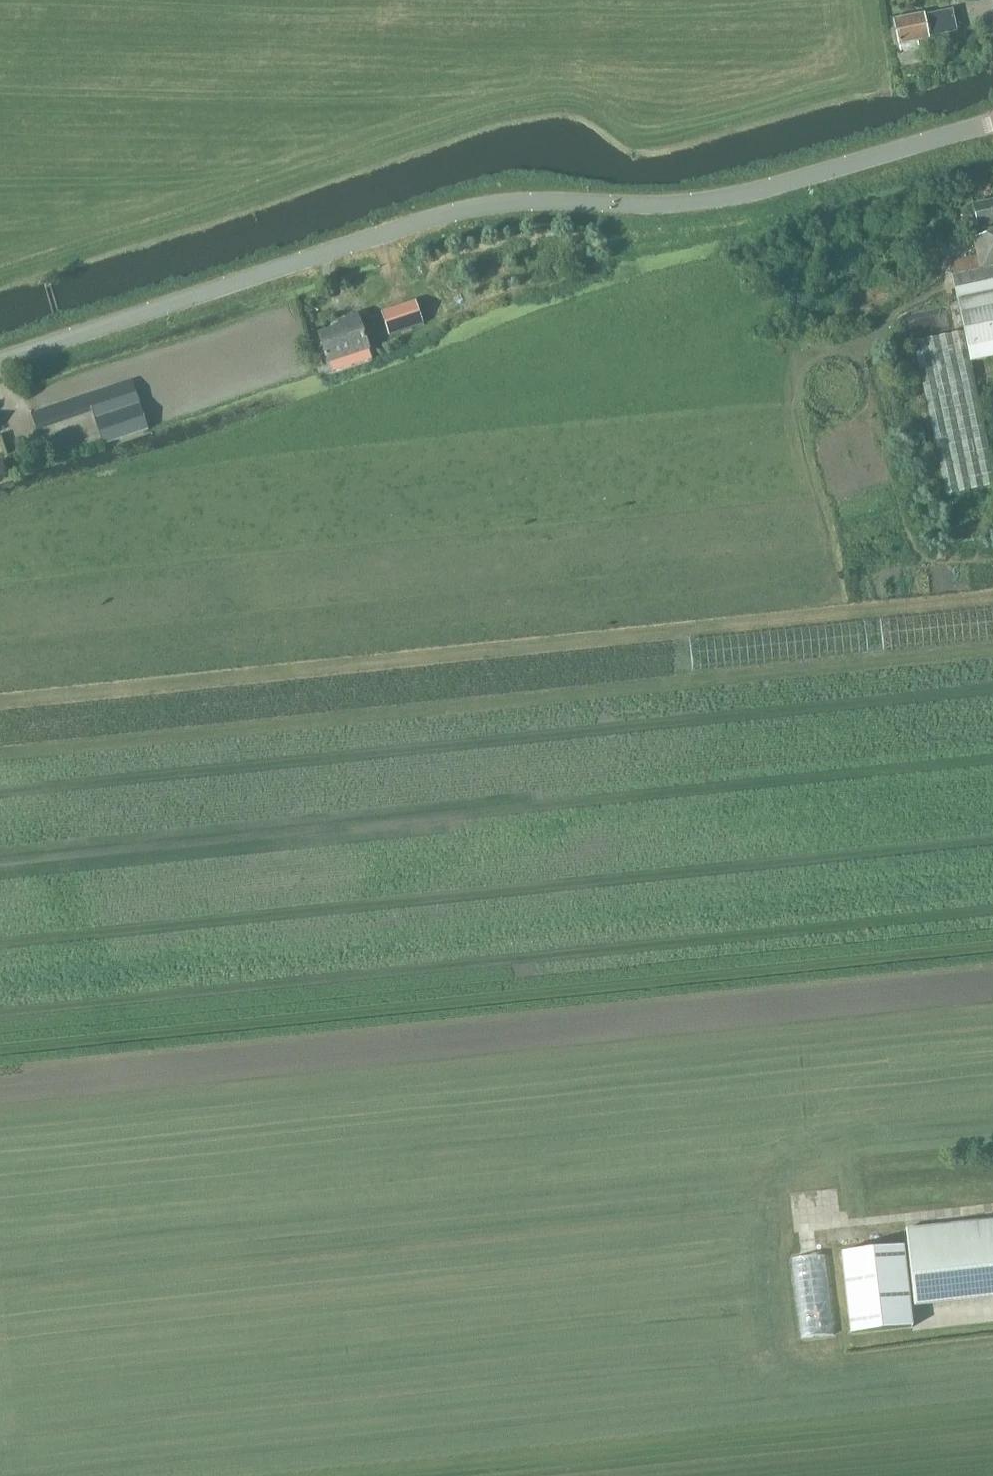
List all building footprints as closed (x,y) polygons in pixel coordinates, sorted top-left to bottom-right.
[(893,19),(898,44),(901,51),(919,48),(917,40),(928,38),(928,35),(957,29),(952,9),(934,13),(933,10),(893,19)] [(973,204),(980,236),(974,237),(978,255),(981,269),(981,271),(992,268),(992,200),(973,204)] [(958,301),(964,331),(970,361),(971,361),(992,357),(992,294),(958,301)] [(389,335),(423,324),(416,301),(381,312),(389,335)] [(370,348),(359,313),(339,319),(341,325),(321,332),(331,360),(370,348)] [(964,331),(913,342),(946,495),(992,485),(992,471),(971,361),(970,361),(964,331)] [(313,356),(319,373),(327,370),(321,353),(313,356)] [(103,445),(149,429),(132,381),(31,414),(36,429),(40,430),(92,412),(103,445)] [(914,1306),(992,1297),(992,1220),(906,1230),(914,1306)] [(867,1250),(842,1253),(852,1334),(912,1327),(912,1323),(903,1246),(867,1250)]
